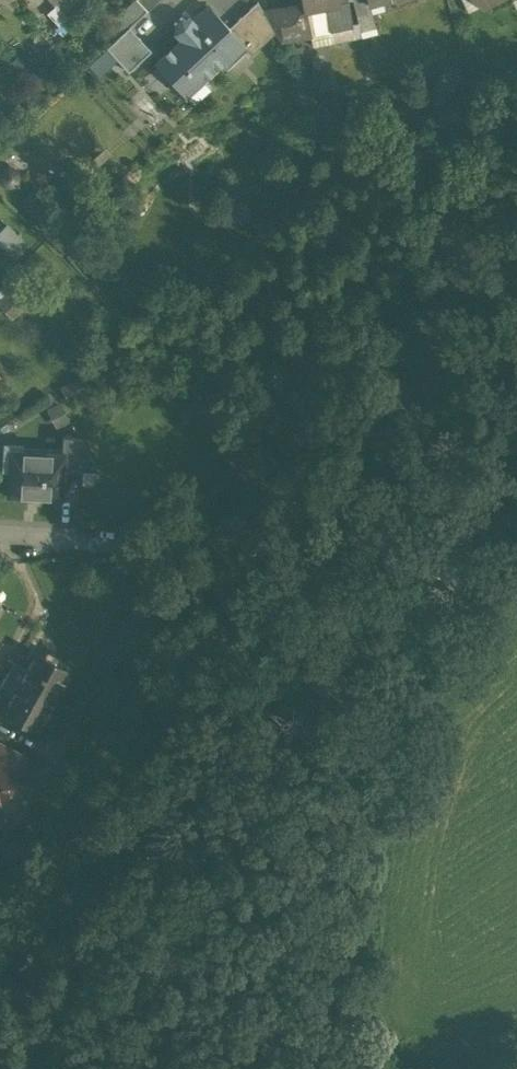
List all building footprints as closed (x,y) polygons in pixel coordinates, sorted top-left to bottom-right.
[(66,17),(86,1),(84,0),(51,0),(66,17)] [(118,12),(106,0),(103,0),(94,8),(114,28),(113,29),(118,34),(128,25),(146,8),(139,0),(132,0),(118,12)] [(146,8),(155,0),(139,0),(146,8)] [(229,26),(245,43),(242,46),(248,52),(274,28),(264,10),(258,0),(256,0),(229,26)] [(303,3),(305,9),(307,9),(327,5),(338,2),(338,0),(303,0),(303,3)] [(338,2),(344,26),(352,24),(347,0),(338,0),(338,2)] [(367,0),(353,0),(362,34),(376,31),(369,2),(368,2),(367,0)] [(338,2),(327,5),(331,28),(344,26),(338,2)] [(303,3),(284,6),(290,36),(311,32),(307,9),(305,9),(303,3)] [(229,26),(209,5),(193,19),(190,16),(182,15),(175,21),(175,30),(183,38),(159,60),(175,78),(174,79),(193,100),(210,84),(202,75),(224,54),(228,59),(242,46),(245,43),(229,26)] [(327,5),(307,9),(311,32),(331,28),(327,5)] [(284,6),(264,10),(274,28),(280,38),(290,36),(284,6)] [(150,49),(128,25),(119,34),(119,35),(106,46),(128,70),(150,49)] [(6,224),(0,231),(0,240),(16,256),(27,244),(6,224)] [(27,279),(1,303),(12,314),(37,289),(27,279)] [(59,410),(48,415),(55,430),(66,425),(59,410)] [(83,440),(63,440),(62,457),(64,457),(63,467),(81,468),(81,473),(99,474),(83,440)] [(62,457),(7,454),(6,471),(11,472),(10,490),(9,490),(8,499),(26,500),(26,499),(61,501),(63,467),(64,457),(62,457)] [(70,673),(36,654),(27,670),(19,685),(53,704),(70,673)] [(27,670),(14,667),(7,678),(19,685),(27,670)] [(19,685),(7,678),(1,690),(12,698),(19,685)] [(53,704),(19,685),(12,698),(2,715),(36,734),(53,704)] [(0,746),(0,802),(24,759),(0,746)]
